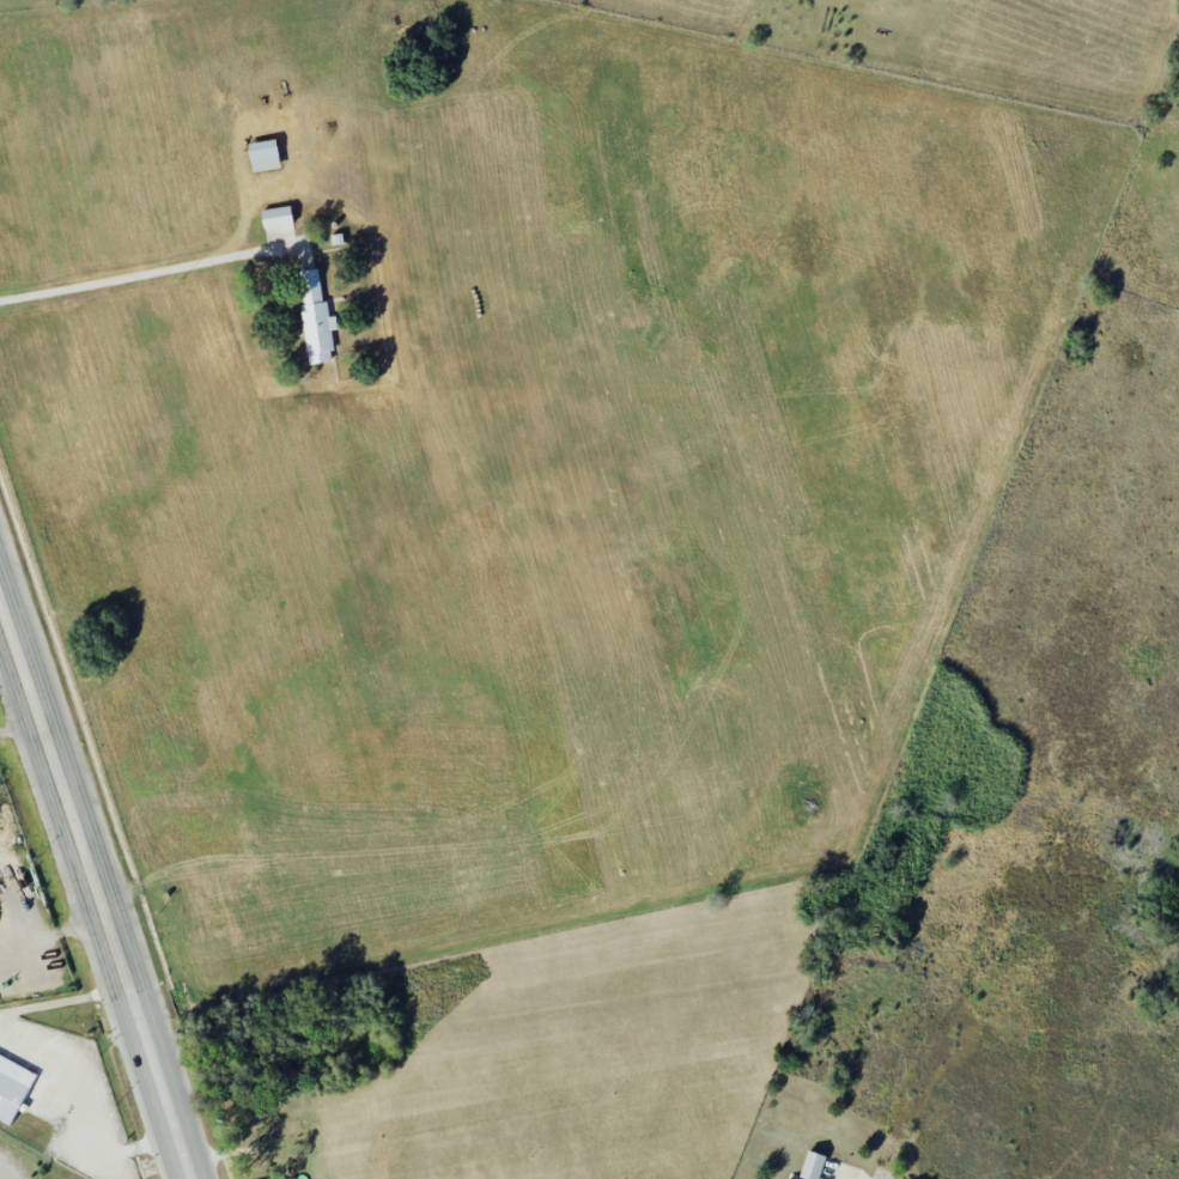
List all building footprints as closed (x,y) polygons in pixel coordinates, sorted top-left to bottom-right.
[(252,173),(280,168),(276,140),(247,144),(252,173)] [(263,230),(293,225),(290,206),(260,211),(263,230)] [(308,365),(334,362),(330,330),(337,329),(336,316),(325,317),(319,269),(296,272),(308,365)] [(10,1119),(0,1114),(0,1048),(38,1069),(10,1119)] [(824,1155),(806,1150),(798,1178),(818,1178),(824,1155)]
